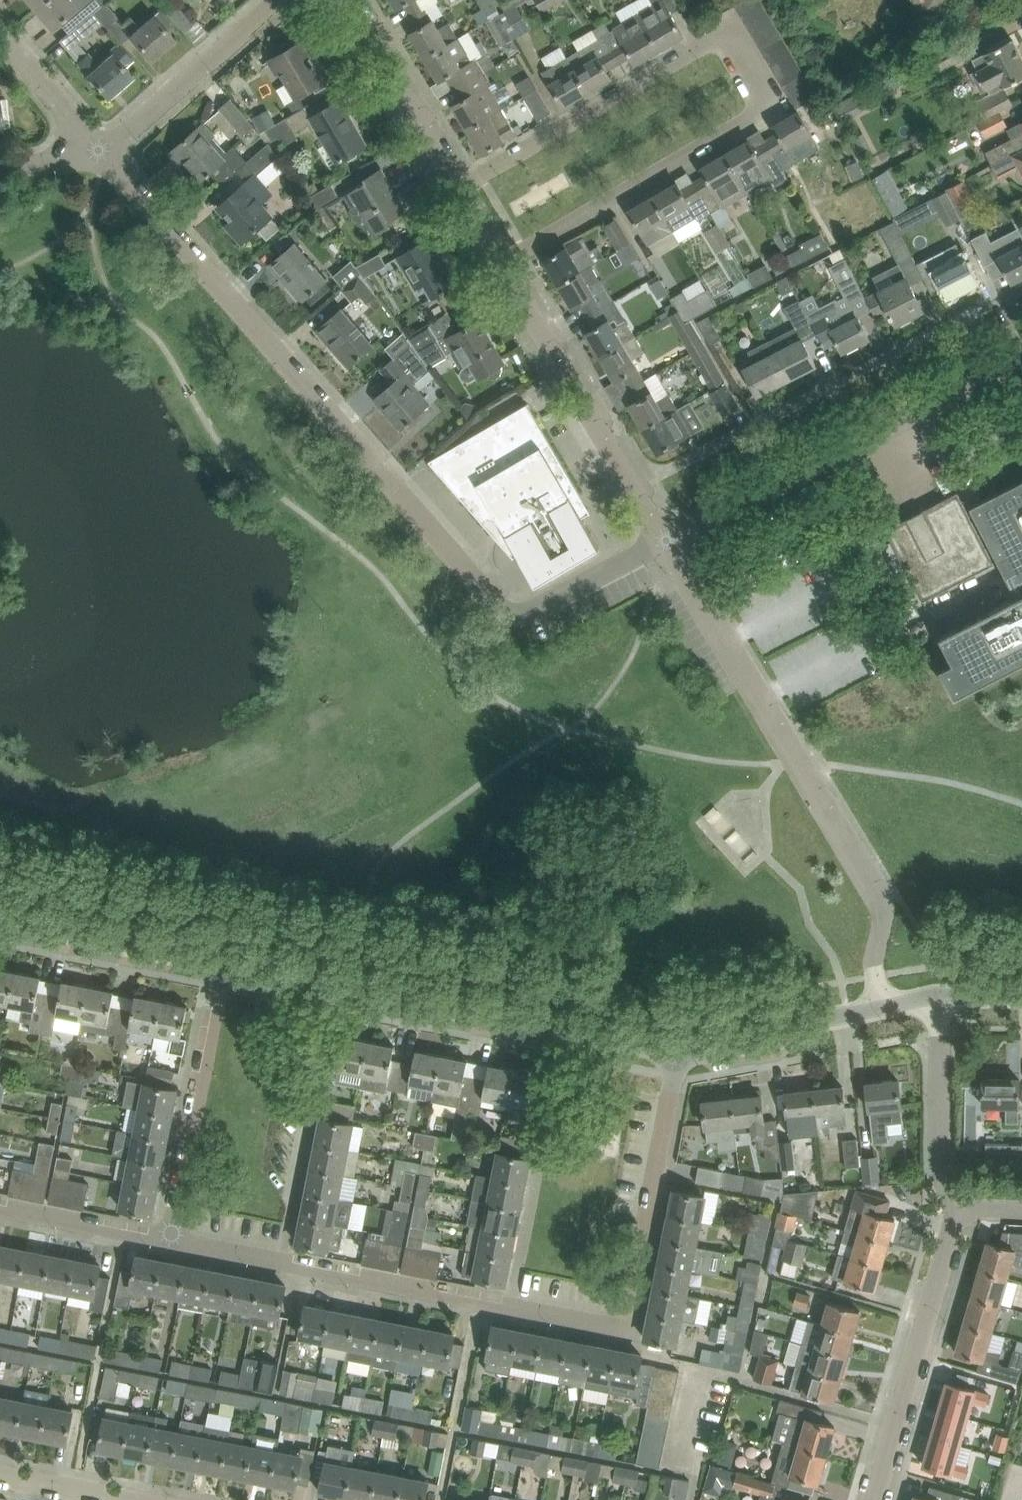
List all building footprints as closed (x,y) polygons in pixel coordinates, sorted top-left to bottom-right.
[(34,9),(44,0),(27,0),(34,9)] [(34,9),(51,28),(72,10),(81,21),(92,12),(92,13),(105,2),(107,0),(44,0),(34,9)] [(398,8),(405,3),(412,16),(421,11),(415,1),(418,0),(393,0),(398,8)] [(487,21),(501,13),(500,13),(501,12),(499,8),(498,9),(493,0),(479,0),(488,15),(491,18),(487,21)] [(516,38),(520,35),(520,36),(532,29),(518,5),(521,4),(523,7),(534,0),(511,0),(503,5),(506,10),(511,19),(516,38)] [(543,11),(562,0),(536,0),(543,11)] [(677,0),(652,0),(654,4),(639,12),(661,51),(663,50),(663,51),(673,45),(671,42),(684,34),(672,13),(681,8),(677,0)] [(736,5),(743,16),(764,4),(761,0),(743,0),(736,5)] [(941,5),(952,0),(916,0),(920,9),(921,8),(927,20),(932,25),(937,26),(943,24),(945,18),(944,11),(941,5)] [(92,13),(101,23),(118,42),(120,44),(131,36),(150,58),(173,38),(165,29),(174,22),(165,12),(162,8),(154,15),(153,13),(138,26),(129,16),(122,22),(105,2),(92,13)] [(165,12),(174,22),(183,32),(193,23),(175,3),(165,12)] [(764,4),(743,16),(749,28),(770,15),(764,4)] [(450,22),(438,28),(426,8),(421,11),(412,16),(419,28),(412,32),(426,56),(459,37),(450,22)] [(514,39),(516,38),(511,19),(506,10),(501,13),(487,21),(502,46),(504,45),(514,39)] [(82,21),(73,28),(82,39),(83,39),(101,23),(92,13),(92,12),(81,21),(82,21)] [(606,22),(599,26),(619,62),(631,55),(636,63),(649,55),(651,58),(660,53),(660,52),(661,51),(639,12),(613,27),(615,29),(611,31),(606,22)] [(770,15),(749,28),(756,39),(777,27),(770,15)] [(575,70),(587,91),(612,77),(607,69),(619,62),(599,26),(594,29),(599,38),(567,56),(575,70)] [(756,39),(763,50),(784,38),(777,27),(756,39)] [(485,70),(496,64),(489,53),(473,62),(459,37),(426,56),(440,80),(448,76),(455,88),(485,70)] [(784,38),(763,50),(770,62),(791,49),(784,38)] [(514,39),(504,45),(511,57),(521,50),(514,39)] [(969,72),(980,92),(988,87),(991,93),(976,100),(985,117),(1000,110),(1013,103),(1004,86),(1021,77),(1021,56),(1013,39),(974,59),(978,68),(969,72)] [(316,65),(302,41),(270,59),(278,72),(282,70),(296,97),(314,87),(316,90),(327,84),(326,80),(328,79),(319,63),(316,65)] [(120,44),(118,42),(109,50),(111,52),(97,64),(78,42),(68,51),(78,62),(77,62),(107,96),(131,75),(123,67),(133,59),(120,44)] [(791,49),(770,62),(776,73),(797,61),(791,49)] [(563,105),(587,91),(575,70),(567,56),(543,70),(563,105)] [(797,61),(776,73),(783,84),(804,72),(797,61)] [(454,105),(468,129),(503,108),(489,85),(492,83),(485,70),(455,88),(462,100),(454,105)] [(804,72),(783,84),(790,96),(811,84),(804,72)] [(517,83),(538,119),(551,111),(530,76),(517,83)] [(811,84),(790,96),(795,104),(797,108),(814,97),(818,95),(811,84)] [(842,121),(874,104),(865,89),(834,106),(842,121)] [(220,109),(226,116),(242,134),(254,124),(231,98),(220,109)] [(277,123),(260,133),(268,143),(272,140),(294,128),(296,131),(314,121),(327,143),(320,148),(330,165),(337,161),(338,162),(350,155),(367,145),(340,99),(323,109),(311,117),(305,107),(295,112),(277,123)] [(822,102),(811,108),(822,126),(833,120),(822,102)] [(517,132),(503,108),(468,129),(482,152),(517,132)] [(253,117),(260,133),(277,123),(269,109),(253,117)] [(985,117),(978,121),(987,137),(1008,126),(1000,110),(985,117)] [(779,133),(767,140),(783,167),(806,153),(798,140),(811,132),(799,111),(774,125),(779,133)] [(1008,128),(1012,138),(986,151),(992,164),(1021,149),(1021,121),(1008,128)] [(222,184),(239,169),(238,168),(253,155),(247,148),(241,154),(234,146),(227,152),(213,136),(215,134),(205,122),(171,152),(182,163),(185,160),(202,179),(208,174),(209,175),(212,173),(222,184)] [(739,175),(748,190),(770,177),(776,186),(789,178),(782,167),(783,167),(767,140),(755,147),(750,139),(726,153),(739,175)] [(254,156),(253,155),(238,168),(239,169),(248,180),(234,193),(219,206),(247,238),(259,227),(268,238),(280,227),(271,216),(272,215),(262,204),(275,193),(258,173),(278,156),(268,143),(254,156)] [(992,164),(998,175),(1018,165),(1021,173),(1021,149),(992,164)] [(726,153),(702,168),(726,206),(750,194),(748,190),(739,175),(726,153)] [(858,160),(847,165),(853,180),(864,175),(858,160)] [(348,188),(341,192),(343,196),(350,208),(348,210),(350,213),(357,224),(366,219),(373,231),(389,221),(390,221),(406,211),(383,172),(366,182),(362,184),(359,181),(348,188)] [(889,178),(877,184),(887,204),(899,197),(889,178)] [(964,180),(948,188),(958,209),(975,200),(964,180)] [(698,220),(712,212),(694,182),(682,189),(678,182),(664,190),(662,187),(652,193),(654,196),(674,230),(697,217),(698,220)] [(320,191),(320,190),(311,195),(311,196),(310,197),(317,210),(341,197),(333,183),(320,191)] [(933,197),(946,225),(961,217),(948,190),(933,197)] [(650,244),(674,230),(654,196),(630,210),(650,244)] [(604,225),(618,249),(631,242),(618,217),(604,225)] [(731,245),(728,240),(718,223),(705,231),(718,253),(736,284),(730,287),(735,295),(754,285),(749,276),(747,278),(728,247),(731,245)] [(1021,277),(1021,233),(1021,230),(1019,227),(992,241),(986,231),(972,238),(985,265),(999,258),(1011,282),(1021,277)] [(824,234),(803,242),(808,254),(829,246),(824,234)] [(881,290),(868,297),(877,315),(889,308),(897,323),(923,309),(914,291),(910,284),(924,277),(915,259),(903,234),(888,242),(899,263),(886,270),(893,284),(881,290)] [(428,282),(436,296),(456,285),(447,269),(443,272),(433,254),(437,251),(429,237),(413,247),(399,255),(418,288),(428,282)] [(580,239),(545,259),(560,284),(593,264),(580,239)] [(284,252),(269,265),(301,302),(306,297),(326,280),(328,278),(297,242),(284,252)] [(631,242),(618,249),(626,263),(639,255),(631,242)] [(946,249),(919,263),(933,289),(943,283),(949,296),(978,281),(969,263),(965,257),(957,243),(946,249)] [(387,264),(380,253),(358,265),(365,277),(387,264)] [(822,311),(809,317),(817,331),(830,325),(832,330),(834,333),(838,341),(843,351),(869,337),(860,319),(859,318),(873,310),(846,257),(828,266),(844,297),(838,301),(837,298),(821,306),(823,311),(822,311)] [(581,303),(588,315),(602,308),(594,295),(595,295),(589,286),(601,279),(592,265),(595,264),(594,263),(560,284),(574,308),(581,303)] [(767,265),(748,274),(749,276),(754,285),(772,276),(767,265)] [(342,290),(353,301),(361,293),(368,301),(377,294),(361,272),(342,290)] [(795,288),(788,275),(777,281),(783,294),(795,288)] [(651,284),(659,298),(669,293),(661,279),(651,284)] [(326,280),(306,297),(316,308),(336,291),(326,280)] [(672,297),(675,301),(680,310),(689,326),(692,325),(689,320),(717,304),(708,288),(689,299),(684,290),(672,297)] [(796,326),(768,341),(787,379),(816,364),(804,340),(818,333),(817,331),(809,317),(808,315),(800,299),(786,307),(796,326)] [(675,301),(666,306),(671,315),(680,310),(675,301)] [(343,307),(331,318),(316,331),(347,367),(358,358),(359,359),(363,356),(362,355),(368,349),(375,344),(343,307)] [(588,332),(602,356),(636,336),(627,320),(614,328),(609,320),(602,308),(588,315),(595,327),(588,332)] [(672,320),(691,352),(704,345),(692,325),(689,326),(680,310),(671,315),(654,324),(657,329),(672,320)] [(711,345),(723,339),(710,316),(698,322),(711,345)] [(456,333),(444,340),(451,352),(461,369),(464,367),(463,368),(462,368),(462,369),(462,370),(461,370),(461,371),(461,372),(461,373),(461,374),(461,375),(461,376),(461,377),(462,377),(462,378),(463,378),(463,379),(464,379),(464,380),(465,380),(466,381),(467,381),(468,381),(469,381),(470,381),(471,381),(471,380),(480,376),(484,373),(485,375),(486,375),(486,376),(487,376),(487,377),(488,377),(489,377),(489,378),(490,378),(491,378),(492,378),(493,378),(494,378),(495,378),(496,378),(497,378),(498,377),(499,377),(499,376),(500,376),(501,375),(502,374),(502,373),(503,372),(503,371),(503,370),(504,369),(504,368),(504,367),(503,366),(503,365),(503,364),(502,363),(504,362),(479,319),(462,329),(456,333)] [(431,324),(409,338),(412,343),(418,351),(423,357),(430,366),(449,356),(447,354),(439,338),(431,324)] [(623,375),(631,388),(644,380),(637,368),(632,359),(645,351),(636,336),(602,356),(616,380),(623,375)] [(752,358),(742,363),(749,376),(758,394),(787,379),(768,341),(749,351),(752,358)] [(394,382),(378,396),(392,411),(389,414),(401,427),(407,422),(409,423),(412,421),(411,419),(425,406),(429,403),(413,385),(432,369),(430,366),(423,357),(418,351),(412,343),(389,362),(383,368),(394,382)] [(725,381),(704,345),(691,352),(712,388),(725,381)] [(630,404),(644,428),(678,408),(669,393),(656,400),(652,392),(651,392),(644,380),(631,388),(638,400),(630,404)] [(712,388),(710,389),(724,414),(739,405),(725,381),(712,388)] [(528,403),(429,460),(430,461),(494,535),(496,533),(494,531),(503,526),(519,554),(536,584),(600,546),(583,516),(590,512),(591,512),(589,507),(587,508),(580,512),(573,499),(581,494),(581,493),(528,403)] [(658,452),(668,446),(670,450),(680,444),(678,440),(692,432),(678,408),(644,428),(658,452)] [(940,636),(954,661),(946,666),(941,668),(956,696),(1021,662),(1021,480),(985,499),(984,500),(972,506),(999,559),(1018,596),(1010,600),(940,636)] [(995,563),(967,509),(958,491),(886,529),(923,600),(995,563)] [(881,541),(860,552),(865,560),(881,591),(884,589),(887,588),(895,583),(902,580),(900,577),(881,541)] [(913,602),(892,612),(898,623),(918,612),(913,602)] [(10,1003),(16,971),(0,967),(0,1001),(10,1003)] [(41,975),(16,971),(10,1003),(23,1005),(21,1018),(33,1020),(31,1031),(42,1033),(44,1021),(50,992),(38,989),(41,975)] [(50,992),(44,1021),(42,1033),(53,1035),(54,1028),(80,1033),(81,1028),(89,985),(63,980),(60,993),(50,992)] [(89,985),(81,1028),(117,1035),(123,1006),(112,1004),(114,990),(89,985)] [(123,1006),(117,1035),(129,1037),(131,1029),(155,1033),(162,999),(136,994),(133,1008),(123,1006)] [(188,1004),(162,999),(155,1033),(153,1047),(184,1053),(187,1038),(182,1037),(188,1004)] [(117,1035),(115,1047),(127,1049),(129,1037),(117,1035)] [(335,1082),(360,1087),(362,1074),(369,1040),(343,1035),(340,1052),(333,1051),(328,1075),(336,1076),(335,1082)] [(362,1074),(360,1087),(386,1092),(387,1088),(397,1090),(403,1061),(392,1059),(395,1045),(369,1040),(362,1074)] [(413,1063),(403,1061),(397,1090),(409,1092),(408,1096),(433,1101),(442,1054),(416,1049),(413,1063)] [(468,1059),(442,1054),(433,1101),(458,1105),(456,1118),(468,1120),(471,1105),(476,1075),(465,1073),(468,1059)] [(63,1062),(60,1077),(69,1079),(67,1093),(83,1096),(87,1076),(83,1075),(84,1066),(63,1062)] [(487,1077),(476,1075),(471,1105),(482,1107),(484,1095),(509,1100),(515,1069),(489,1063),(487,1077)] [(175,1070),(155,1066),(149,1065),(147,1078),(172,1083),(175,1070)] [(529,1068),(515,1069),(509,1100),(505,1118),(522,1118),(523,1108),(524,1106),(534,1108),(541,1074),(529,1071),(529,1068)] [(962,1077),(962,1086),(977,1086),(978,1078),(962,1077)] [(1019,1106),(1019,1098),(1020,1078),(984,1078),(983,1105),(1003,1105),(1007,1105),(1007,1121),(1019,1122),(1019,1106)] [(900,1079),(867,1083),(870,1109),(872,1120),(874,1142),(890,1140),(888,1123),(904,1122),(902,1105),(900,1079)] [(129,1081),(125,1105),(172,1114),(177,1089),(146,1082),(145,1084),(129,1081)] [(814,1089),(818,1127),(847,1124),(845,1109),(846,1109),(843,1086),(814,1089)] [(790,1130),(818,1127),(814,1089),(785,1092),(788,1115),(790,1130)] [(761,1094),(732,1098),(735,1123),(736,1132),(753,1130),(754,1136),(766,1134),(761,1094)] [(718,1099),(703,1101),(708,1141),(723,1140),(721,1125),(735,1123),(732,1098),(729,1098),(729,1095),(717,1097),(718,1099)] [(356,1105),(350,1104),(330,1100),(328,1113),(354,1118),(356,1105)] [(53,1101),(50,1116),(61,1118),(64,1103),(53,1101)] [(68,1104),(65,1121),(70,1122),(71,1118),(76,1119),(76,1121),(79,1106),(68,1104)] [(167,1139),(172,1114),(128,1105),(124,1130),(136,1133),(167,1139)] [(50,1116),(47,1131),(58,1133),(61,1118),(50,1116)] [(322,1117),(317,1142),(348,1148),(353,1123),(322,1117)] [(74,1136),(76,1121),(76,1119),(71,1118),(70,1122),(65,1121),(63,1134),(74,1136)] [(417,1131),(414,1146),(425,1149),(428,1133),(417,1131)] [(118,1155),(131,1157),(162,1163),(167,1139),(136,1133),(133,1147),(120,1144),(118,1155)] [(438,1135),(428,1133),(425,1149),(435,1150),(438,1135)] [(500,1147),(506,1148),(525,1152),(528,1140),(502,1134),(500,1147)] [(857,1138),(843,1139),(846,1167),(860,1165),(857,1138)] [(795,1166),(793,1140),(780,1141),(782,1167),(795,1166)] [(40,1141),(36,1164),(51,1167),(56,1144),(40,1141)] [(317,1142),(312,1167),(343,1173),(348,1148),(317,1142)] [(1012,1143),(988,1142),(988,1165),(1021,1165),(1021,1143),(1012,1143)] [(499,1152),(494,1177),(525,1183),(530,1158),(499,1152)] [(878,1155),(862,1157),(864,1183),(881,1181),(878,1155)] [(58,1156),(56,1166),(71,1169),(73,1159),(58,1156)] [(131,1157),(126,1182),(157,1188),(162,1163),(131,1157)] [(36,1164),(34,1172),(38,1172),(50,1175),(51,1167),(36,1164)] [(721,1185),(745,1190),(748,1175),(724,1170),(699,1165),(696,1181),(721,1186),(721,1185)] [(56,1166),(54,1176),(66,1178),(69,1179),(71,1169),(56,1166)] [(312,1167),(307,1192),(338,1198),(343,1173),(312,1167)] [(10,1193),(10,1194),(21,1196),(26,1170),(15,1168),(14,1174),(11,1186),(10,1193)] [(21,1196),(33,1198),(38,1172),(34,1172),(26,1170),(21,1196)] [(406,1170),(403,1185),(414,1187),(417,1172),(406,1170)] [(38,1172),(33,1198),(44,1201),(48,1181),(50,1175),(38,1172)] [(478,1173),(473,1199),(521,1208),(525,1183),(494,1177),(478,1173)] [(421,1174),(419,1188),(429,1190),(432,1176),(421,1174)] [(748,1175),(745,1190),(745,1191),(762,1194),(765,1179),(748,1175)] [(53,1182),(49,1201),(50,1202),(61,1204),(66,1178),(54,1176),(53,1182)] [(69,1179),(66,1178),(61,1204),(72,1206),(77,1180),(69,1179)] [(782,1178),(765,1179),(766,1193),(783,1192),(782,1178)] [(77,1180),(72,1206),(84,1208),(85,1200),(89,1182),(77,1180)] [(152,1214),(157,1188),(126,1182),(121,1207),(152,1214)] [(411,1203),(414,1187),(403,1185),(400,1200),(411,1203)] [(419,1188),(414,1213),(429,1216),(427,1206),(426,1206),(429,1190),(419,1188)] [(675,1189),(670,1215),(700,1220),(705,1195),(675,1189)] [(783,1198),(780,1211),(781,1211),(798,1215),(804,1190),(784,1192),(783,1198)] [(849,1219),(846,1230),(889,1242),(896,1218),(885,1215),(890,1200),(857,1190),(852,1207),(850,1208),(848,1216),(849,1219)] [(338,1198),(307,1192),(302,1216),(334,1223),(349,1225),(354,1201),(338,1198)] [(396,1199),(394,1209),(409,1212),(411,1203),(400,1200),(396,1199)] [(468,1224),(471,1225),(484,1227),(484,1226),(516,1233),(521,1208),(473,1199),(468,1224)] [(394,1209),(390,1231),(405,1234),(409,1212),(394,1209)] [(749,1211),(745,1229),(756,1232),(756,1230),(762,1231),(761,1235),(767,1236),(768,1234),(769,1234),(773,1214),(760,1211),(759,1213),(749,1211)] [(773,1245),(786,1248),(787,1248),(789,1238),(791,1239),(793,1230),(795,1230),(798,1215),(781,1211),(780,1211),(779,1211),(776,1226),(778,1226),(773,1245)] [(414,1213),(409,1238),(432,1242),(435,1230),(427,1228),(429,1216),(414,1213)] [(670,1215),(665,1239),(695,1245),(700,1220),(670,1215)] [(334,1223),(302,1216),(297,1242),(329,1248),(334,1223)] [(471,1225),(467,1249),(511,1257),(516,1233),(484,1226),(484,1227),(471,1225)] [(764,1254),(769,1234),(768,1234),(767,1236),(761,1235),(762,1231),(756,1230),(756,1232),(745,1229),(743,1229),(740,1247),(748,1249),(747,1251),(764,1254)] [(855,1245),(851,1256),(882,1265),(889,1242),(846,1230),(843,1241),(855,1245)] [(980,1269),(1008,1277),(1012,1262),(1021,1264),(1021,1232),(1003,1230),(999,1244),(988,1241),(980,1269)] [(390,1231),(388,1241),(391,1242),(403,1244),(405,1234),(390,1231)] [(365,1255),(363,1263),(375,1265),(380,1240),(368,1237),(367,1243),(365,1255)] [(409,1238),(408,1245),(419,1247),(423,1248),(424,1241),(409,1238)] [(791,1239),(789,1238),(787,1248),(786,1248),(783,1259),(802,1264),(807,1243),(791,1239)] [(665,1239),(660,1263),(691,1269),(695,1245),(665,1239)] [(375,1265),(386,1267),(391,1242),(388,1241),(380,1240),(375,1265)] [(391,1242),(386,1267),(398,1270),(402,1250),(403,1244),(391,1242)] [(0,1257),(0,1277),(21,1281),(27,1250),(2,1245),(0,1257)] [(406,1251),(402,1271),(414,1273),(419,1247),(408,1245),(406,1251)] [(423,1248),(419,1247),(414,1273),(426,1275),(431,1249),(423,1248)] [(431,1249),(426,1275),(437,1277),(439,1270),(442,1254),(442,1252),(431,1249)] [(467,1249),(462,1274),(506,1283),(511,1257),(467,1249)] [(27,1250),(21,1281),(45,1286),(51,1255),(27,1250)] [(875,1289),(882,1265),(851,1256),(851,1257),(844,1254),(837,1278),(875,1289)] [(51,1255),(45,1286),(70,1290),(76,1260),(51,1255)] [(145,1289),(157,1291),(163,1260),(138,1255),(134,1271),(122,1269),(115,1304),(130,1307),(132,1296),(143,1299),(145,1289)] [(76,1260),(70,1290),(95,1295),(92,1308),(105,1311),(111,1277),(99,1275),(101,1265),(76,1260)] [(163,1260),(157,1291),(181,1296),(187,1265),(163,1260)] [(725,1276),(746,1281),(746,1279),(752,1280),(751,1284),(757,1285),(758,1283),(763,1264),(748,1261),(747,1266),(728,1262),(725,1276)] [(660,1263),(655,1288),(694,1296),(697,1284),(688,1282),(691,1269),(660,1263)] [(187,1265),(181,1296),(179,1306),(204,1310),(206,1301),(212,1270),(187,1265)] [(980,1269),(972,1296),(1000,1305),(1008,1277),(980,1269)] [(212,1270),(206,1301),(230,1305),(236,1275),(212,1270)] [(236,1275),(230,1305),(255,1310),(261,1280),(236,1275)] [(746,1281),(741,1305),(753,1308),(758,1283),(757,1285),(751,1284),(752,1280),(746,1279),(746,1281)] [(261,1280),(255,1310),(253,1323),(269,1326),(271,1313),(280,1315),(286,1285),(261,1280)] [(655,1288),(650,1312),(696,1322),(701,1297),(694,1296),(655,1288)] [(798,1291),(794,1304),(808,1308),(811,1295),(798,1291)] [(972,1296),(964,1324),(992,1332),(1000,1305),(972,1296)] [(830,1301),(823,1324),(853,1333),(860,1310),(830,1301)] [(300,1335),(326,1340),(332,1310),(306,1305),(300,1335)] [(736,1328),(736,1330),(736,1328),(742,1329),(741,1333),(747,1334),(748,1332),(753,1308),(741,1305),(739,1314),(736,1328)] [(332,1310),(326,1340),(350,1345),(356,1315),(332,1310)] [(696,1322),(650,1312),(645,1338),(676,1344),(681,1319),(696,1322)] [(728,1312),(725,1325),(729,1326),(736,1328),(739,1314),(728,1312)] [(356,1315),(350,1345),(351,1345),(348,1358),(372,1363),(374,1350),(375,1350),(381,1319),(356,1315)] [(760,1316),(757,1327),(764,1329),(767,1318),(760,1316)] [(405,1324),(381,1319),(375,1350),(374,1350),(372,1363),(397,1368),(405,1324)] [(809,1320),(803,1341),(817,1345),(817,1346),(847,1355),(853,1333),(823,1324),(809,1320)] [(430,1329),(405,1324),(397,1368),(421,1372),(424,1360),(430,1329)] [(992,1332),(964,1324),(956,1351),(999,1363),(1001,1353),(987,1349),(992,1332)] [(511,1373),(513,1361),(519,1330),(494,1325),(485,1369),(511,1373)] [(9,1341),(11,1328),(0,1326),(0,1340),(9,1341)] [(729,1328),(712,1326),(709,1339),(726,1342),(729,1328)] [(11,1328),(9,1341),(29,1345),(32,1332),(11,1328)] [(703,1347),(701,1356),(741,1365),(748,1332),(747,1334),(741,1333),(742,1329),(736,1328),(736,1330),(732,1349),(726,1348),(726,1352),(703,1347)] [(430,1329),(424,1360),(449,1364),(455,1334),(430,1329)] [(770,1333),(757,1329),(750,1353),(762,1356),(763,1356),(770,1333)] [(519,1330),(513,1361),(538,1366),(543,1335),(519,1330)] [(39,1347),(57,1350),(58,1344),(62,1345),(63,1339),(42,1335),(39,1347)] [(543,1335),(538,1366),(562,1370),(568,1340),(543,1335)] [(58,1344),(57,1350),(96,1358),(98,1346),(63,1339),(62,1345),(58,1344)] [(568,1340),(562,1370),(563,1371),(561,1381),(584,1386),(593,1345),(568,1340)] [(796,1365),(799,1366),(840,1378),(847,1355),(817,1346),(817,1345),(803,1341),(796,1365)] [(31,1364),(33,1351),(0,1345),(0,1347),(0,1376),(4,1377),(8,1359),(25,1363),(23,1374),(29,1375),(31,1364)] [(617,1349),(593,1345),(584,1386),(609,1391),(611,1380),(617,1349)] [(999,1376),(1017,1382),(1021,1367),(1021,1347),(1016,1346),(1010,1367),(1002,1364),(999,1376)] [(105,1360),(139,1366),(140,1360),(145,1361),(146,1355),(144,1355),(107,1347),(105,1360)] [(611,1380),(609,1391),(638,1397),(637,1404),(648,1406),(649,1402),(651,1390),(654,1378),(656,1366),(640,1363),(642,1354),(617,1349),(611,1380)] [(33,1351),(31,1364),(55,1369),(58,1356),(33,1351)] [(140,1360),(139,1366),(161,1371),(164,1358),(144,1355),(146,1355),(145,1361),(140,1360)] [(95,1363),(58,1356),(55,1369),(75,1372),(73,1382),(90,1385),(95,1363)] [(762,1356),(756,1379),(771,1383),(774,1371),(778,1361),(763,1356),(762,1356)] [(171,1372),(188,1376),(190,1370),(194,1371),(195,1365),(193,1364),(173,1360),(171,1372)] [(190,1370),(188,1376),(210,1380),(213,1368),(193,1364),(195,1365),(194,1371),(190,1370)] [(238,1379),(237,1386),(274,1393),(279,1367),(263,1364),(261,1377),(242,1373),(242,1374),(244,1374),(243,1380),(238,1379)] [(120,1381),(138,1385),(138,1384),(136,1384),(137,1378),(141,1379),(142,1373),(140,1372),(107,1366),(101,1396),(116,1399),(120,1381)] [(656,1366),(654,1378),(677,1383),(680,1371),(656,1366)] [(834,1401),(840,1378),(799,1366),(796,1376),(807,1379),(803,1392),(834,1401)] [(280,1393),(312,1399),(313,1393),(317,1394),(318,1388),(316,1387),(298,1383),(300,1371),(285,1369),(280,1393)] [(220,1382),(237,1386),(238,1379),(243,1380),(244,1374),(242,1374),(242,1373),(223,1370),(220,1382)] [(138,1384),(138,1385),(158,1389),(161,1376),(140,1372),(142,1373),(141,1379),(137,1378),(136,1384),(138,1384)] [(167,1391),(187,1395),(187,1394),(185,1393),(186,1387),(190,1388),(192,1382),(189,1382),(169,1378),(167,1391)] [(654,1378),(651,1390),(675,1395),(677,1383),(654,1378)] [(947,1381),(939,1409),(967,1417),(972,1401),(987,1405),(990,1394),(975,1390),(967,1387),(947,1381)] [(187,1394),(187,1395),(206,1399),(209,1386),(189,1382),(192,1382),(190,1388),(186,1387),(185,1393),(187,1394)] [(216,1400),(236,1404),(238,1391),(219,1387),(216,1400)] [(313,1393),(312,1399),(334,1403),(336,1391),(316,1387),(318,1388),(317,1394),(313,1393)] [(343,1406),(363,1409),(361,1408),(362,1403),(366,1403),(367,1397),(365,1397),(365,1396),(366,1396),(367,1391),(352,1389),(351,1393),(346,1392),(343,1406)] [(651,1390),(649,1402),(672,1407),(675,1395),(651,1390)] [(238,1391),(236,1404),(260,1409),(263,1396),(238,1391)] [(263,1396),(260,1409),(285,1414),(285,1413),(283,1413),(284,1407),(288,1407),(289,1402),(263,1396)] [(363,1409),(383,1413),(385,1400),(366,1396),(365,1396),(365,1397),(367,1397),(366,1403),(362,1403),(361,1408),(363,1409)] [(18,1432),(24,1401),(0,1397),(0,1428),(18,1432)] [(781,1412),(773,1439),(787,1442),(786,1443),(827,1454),(835,1426),(820,1422),(823,1411),(781,1399),(777,1411),(781,1412)] [(24,1401),(18,1432),(42,1437),(48,1406),(24,1401)] [(324,1409),(289,1402),(288,1407),(284,1407),(283,1413),(285,1413),(285,1414),(282,1429),(300,1432),(300,1431),(319,1434),(324,1409)] [(392,1415),(412,1419),(412,1418),(410,1418),(411,1412),(415,1413),(416,1407),(414,1407),(414,1406),(395,1402),(392,1415)] [(649,1402),(648,1406),(646,1414),(670,1419),(672,1407),(649,1402)] [(478,1433),(498,1436),(498,1435),(496,1435),(497,1429),(502,1430),(503,1424),(501,1424),(501,1423),(496,1422),(498,1411),(467,1405),(462,1429),(478,1432),(478,1433)] [(501,1423),(501,1424),(503,1424),(502,1430),(497,1429),(496,1435),(498,1435),(498,1436),(523,1441),(525,1427),(513,1425),(514,1422),(516,1423),(519,1408),(504,1405),(501,1423)] [(73,1411),(48,1406),(42,1437),(67,1442),(73,1411)] [(99,1448),(124,1453),(132,1411),(108,1406),(106,1417),(105,1417),(99,1448)] [(412,1418),(412,1419),(432,1423),(434,1410),(414,1406),(414,1407),(416,1407),(415,1413),(411,1412),(410,1418),(412,1418)] [(939,1409),(932,1437),(960,1445),(967,1417),(939,1409)] [(132,1411),(124,1453),(149,1457),(156,1418),(133,1413),(133,1411),(132,1411)] [(646,1414),(644,1427),(668,1432),(670,1419),(646,1414)] [(156,1418),(149,1457),(173,1462),(180,1429),(168,1427),(169,1417),(158,1415),(157,1418),(156,1418)] [(373,1434),(385,1437),(388,1420),(376,1418),(373,1434)] [(388,1420),(385,1437),(397,1439),(398,1435),(411,1437),(414,1425),(388,1420)] [(547,1445),(547,1446),(567,1449),(569,1437),(564,1436),(565,1426),(553,1423),(551,1433),(552,1434),(551,1440),(546,1439),(545,1445),(547,1445)] [(204,1434),(198,1467),(222,1472),(231,1429),(207,1425),(205,1434),(204,1434)] [(414,1425),(411,1437),(412,1438),(411,1441),(437,1447),(439,1440),(447,1442),(449,1433),(414,1425)] [(525,1427),(523,1441),(547,1446),(547,1445),(545,1445),(546,1439),(551,1440),(552,1434),(551,1433),(530,1429),(530,1428),(525,1427)] [(644,1427),(641,1439),(665,1444),(668,1432),(644,1427)] [(180,1429),(173,1462),(198,1467),(204,1434),(180,1429)] [(231,1429),(222,1472),(247,1477),(253,1443),(244,1442),(246,1432),(231,1429)] [(994,1448),(1004,1451),(1009,1436),(998,1433),(994,1448)] [(819,1482),(827,1454),(786,1443),(787,1442),(773,1439),(770,1438),(759,1435),(756,1446),(767,1449),(776,1452),(775,1456),(795,1462),(791,1474),(819,1482)] [(952,1472),(966,1476),(969,1466),(955,1462),(960,1445),(932,1437),(924,1464),(952,1473),(952,1472)] [(487,1440),(474,1438),(471,1453),(484,1456),(487,1440)] [(577,1451),(596,1455),(594,1454),(595,1448),(600,1449),(601,1443),(599,1443),(599,1442),(580,1438),(577,1451)] [(726,1438),(719,1460),(733,1464),(739,1441),(726,1438)] [(641,1439),(639,1451),(663,1456),(665,1444),(641,1439)] [(320,1491),(346,1496),(352,1466),(356,1448),(330,1442),(329,1448),(323,1479),(320,1491)] [(596,1455),(616,1459),(619,1446),(599,1442),(599,1443),(601,1443),(600,1449),(595,1448),(594,1454),(596,1455)] [(253,1443),(247,1477),(272,1481),(278,1448),(253,1443)] [(514,1446),(511,1462),(523,1464),(526,1448),(514,1446)] [(278,1448),(272,1481),(297,1486),(297,1482),(309,1485),(316,1449),(302,1447),(301,1453),(278,1448)] [(321,1447),(315,1477),(323,1479),(329,1448),(321,1447)] [(523,1464),(521,1471),(527,1472),(528,1465),(535,1467),(534,1469),(538,1474),(547,1476),(548,1467),(549,1467),(551,1453),(526,1448),(523,1464)] [(660,1468),(663,1456),(639,1451),(637,1464),(660,1468)] [(551,1453),(549,1467),(562,1469),(562,1471),(574,1473),(577,1458),(551,1453)] [(991,1453),(989,1461),(1001,1464),(1003,1456),(991,1453)] [(577,1458),(574,1473),(586,1476),(588,1467),(592,1468),(591,1470),(601,1472),(602,1463),(577,1458)] [(613,1481),(625,1483),(628,1468),(602,1463),(601,1472),(600,1475),(614,1477),(613,1481)] [(707,1481),(705,1490),(719,1495),(723,1482),(734,1485),(763,1494),(772,1496),(776,1482),(738,1471),(712,1464),(708,1478),(707,1481)] [(346,1496),(367,1499),(372,1499),(378,1471),(352,1466),(346,1496)] [(628,1468),(625,1483),(637,1486),(640,1470),(628,1468)] [(372,1499),(398,1499),(403,1476),(378,1471),(372,1499)] [(675,1498),(686,1499),(690,1480),(667,1475),(664,1490),(676,1493),(675,1498)] [(398,1499),(426,1499),(429,1481),(403,1476),(398,1499)] [(914,1499),(959,1499),(961,1495),(930,1486),(927,1498),(915,1495),(914,1499)]
